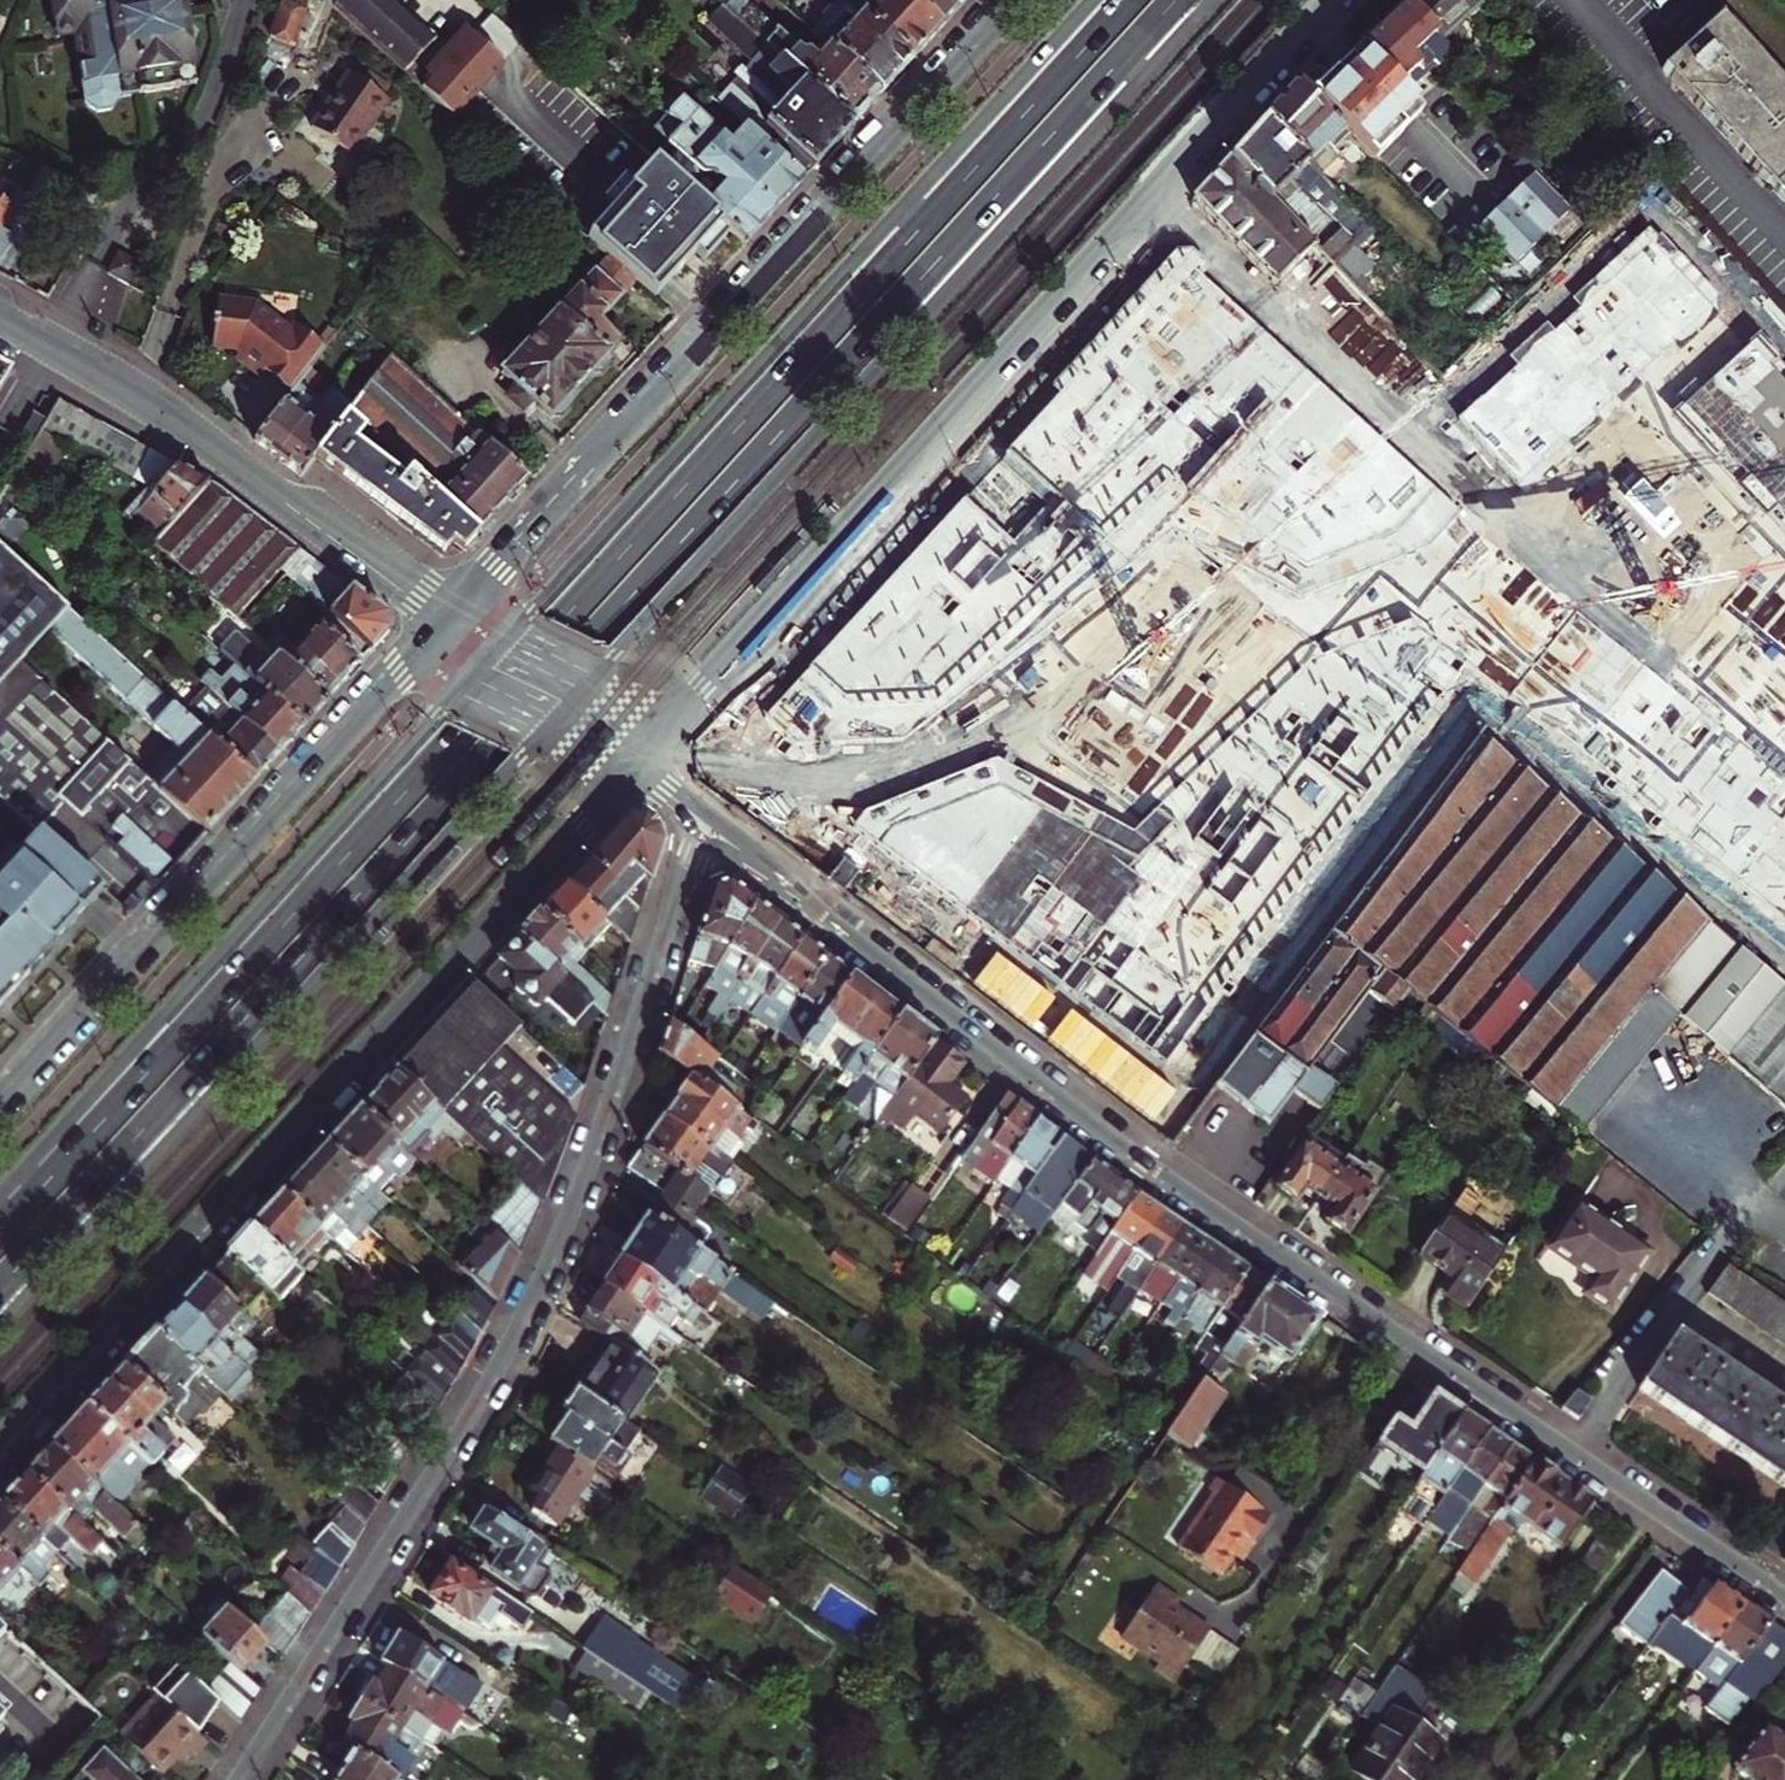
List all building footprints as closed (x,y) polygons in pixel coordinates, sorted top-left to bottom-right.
[(190,0),(54,0),(57,18),(75,15),(86,80),(123,73),(183,63),(179,44),(197,41),(190,0)] [(298,0),(279,0),(269,28),(291,36),(302,1),(298,0)] [(450,115),(510,48),(482,22),(428,79),(410,63),(432,38),(391,0),(339,0),(333,7),(368,40),(385,56),(450,115)] [(719,3),(735,18),(748,4),(744,0),(716,0),(719,3)] [(854,8),(845,0),(838,0),(810,31),(824,44),(877,93),(895,73),(909,58),(854,8)] [(912,0),(862,0),(854,8),(909,58),(926,40),(939,25),(912,0)] [(939,25),(954,9),(963,0),(912,0),(939,25)] [(1488,35),(1475,21),(1479,17),(1463,0),(1429,0),(1428,1),(1427,0),(1417,0),(1406,10),(1452,61),(1455,64),(1488,35)] [(746,59),(711,98),(718,105),(798,178),(819,157),(850,123),(749,30),(735,18),(719,3),(704,20),(746,59)] [(749,30),(850,123),(863,108),(871,100),(877,93),(824,44),(818,50),(812,57),(805,57),(748,4),(735,18),(749,30)] [(1452,61),(1406,10),(1380,36),(1374,36),(1364,44),(1365,52),(1310,102),(1349,143),(1372,167),(1402,139),(1394,129),(1415,113),(1404,100),(1434,74),(1437,75),(1452,61)] [(1660,73),(1784,209),(1784,91),(1719,20),(1660,73)] [(179,44),(183,63),(200,60),(197,41),(179,44)] [(123,73),(86,80),(99,90),(117,87),(123,73)] [(386,100),(346,74),(310,130),(351,155),(386,100)] [(780,199),(798,178),(718,105),(704,120),(671,89),(656,105),(660,108),(668,115),(770,209),(780,199)] [(1281,107),(1264,125),(1308,171),(1324,155),(1329,160),(1349,143),(1310,102),(1297,89),(1281,107)] [(757,224),(770,209),(668,115),(653,131),(676,152),(662,168),(721,221),(742,241),(757,224)] [(1248,142),(1230,162),(1314,251),(1332,271),(1361,301),(1368,295),(1360,284),(1372,273),(1353,252),(1370,236),(1308,171),(1264,125),(1248,142)] [(689,256),(721,221),(662,168),(654,160),(585,237),(605,256),(633,280),(645,291),(666,269),(672,275),(689,256)] [(1230,162),(1192,204),(1273,289),(1314,251),(1230,162)] [(56,178),(41,168),(28,192),(43,201),(56,178)] [(18,180),(0,171),(0,212),(18,180)] [(1567,221),(1530,185),(1476,236),(1512,272),(1567,221)] [(11,233),(0,226),(0,252),(11,233)] [(151,265),(135,256),(125,275),(141,284),(151,265)] [(567,398),(589,374),(597,374),(604,366),(605,357),(620,341),(598,321),(633,280),(605,256),(559,307),(499,373),(548,418),(553,413),(559,415),(566,407),(567,398)] [(302,379),(326,349),(298,326),(292,334),(263,312),(246,310),(247,306),(219,302),(217,321),(215,320),(214,328),(216,329),(214,347),(238,350),(241,353),(238,358),(262,377),(269,369),(278,376),(276,379),(292,392),(302,379)] [(346,416),(477,532),(493,514),(525,479),(392,360),(391,359),(346,416)] [(8,372),(0,368),(0,387),(8,372)] [(292,392),(254,441),(277,459),(307,421),(298,414),(316,391),(302,379),(292,392)] [(1458,391),(1432,415),(1565,557),(1621,504),(1514,390),(1484,419),(1458,391)] [(46,420),(39,433),(63,445),(81,412),(70,406),(58,399),(46,420)] [(314,456),(346,416),(335,406),(317,429),(307,421),(277,459),(298,475),(314,456)] [(95,420),(81,412),(63,445),(76,452),(95,420)] [(39,433),(46,420),(33,413),(21,433),(35,441),(39,433)] [(469,540),(477,532),(346,416),(314,456),(442,552),(450,543),(458,550),(461,550),(469,540)] [(94,456),(111,429),(95,420),(76,452),(86,457),(89,454),(94,456)] [(106,463),(122,436),(111,429),(94,456),(106,463)] [(31,481),(39,488),(63,445),(39,433),(35,441),(19,469),(31,481)] [(147,450),(122,436),(106,463),(117,468),(124,472),(147,450)] [(159,456),(147,450),(124,472),(137,479),(159,456)] [(150,486),(171,463),(159,456),(137,479),(150,486)] [(152,542),(206,483),(171,463),(150,486),(156,489),(128,520),(152,542)] [(19,469),(0,503),(0,541),(19,520),(7,508),(31,481),(19,469)] [(152,542),(235,617),(260,590),(279,569),(296,550),(206,483),(152,542)] [(55,502),(39,488),(26,501),(42,516),(55,502)] [(385,616),(296,550),(279,569),(322,608),(369,649),(378,639),(384,632),(385,616)] [(71,864),(97,836),(152,886),(169,868),(201,833),(148,785),(17,665),(45,633),(64,611),(0,552),(0,801),(38,835),(71,864)] [(855,632),(877,609),(847,581),(825,604),(855,632)] [(286,663),(324,698),(348,672),(369,649),(322,608),(302,629),(260,590),(235,617),(286,663)] [(78,623),(88,633),(113,606),(102,596),(78,623)] [(64,611),(45,633),(177,753),(148,785),(201,833),(229,803),(250,780),(180,716),(88,633),(78,623),(64,611)] [(805,623),(726,708),(757,737),(836,651),(805,623)] [(217,651),(231,665),(299,726),(314,709),(324,698),(286,663),(276,675),(232,635),(217,651)] [(299,726),(231,665),(217,681),(208,672),(198,684),(204,689),(274,753),(287,739),(299,726)] [(274,753),(204,689),(180,716),(250,780),(263,765),(274,753)] [(1294,1093),(1385,976),(1364,958),(1465,829),(1463,827),(1513,767),(1479,738),(1220,1087),(1260,1117),(1270,1125),(1294,1093)] [(1356,1070),(1413,998),(1492,1063),(1540,1002),(1512,978),(1533,951),(1613,851),(1513,767),(1463,827),(1465,829),(1364,958),(1385,976),(1294,1093),(1321,1115),(1356,1070)] [(646,816),(628,817),(606,841),(566,884),(611,925),(630,942),(663,843),(659,827),(646,816)] [(45,951),(100,891),(71,864),(38,835),(2,876),(0,874),(0,910),(45,951)] [(1533,951),(1595,1002),(1576,1027),(1610,1052),(1651,1002),(1685,1028),(1784,1114),(1784,995),(1613,851),(1533,951)] [(839,859),(823,880),(838,891),(855,870),(839,859)] [(689,959),(715,966),(756,902),(730,882),(712,888),(689,959)] [(587,951),(611,925),(566,884),(555,897),(542,910),(587,951)] [(756,902),(715,966),(704,984),(717,994),(697,1024),(705,1031),(726,999),(780,920),(756,902)] [(0,910),(0,1002),(45,951),(0,910)] [(577,963),(587,951),(542,910),(532,921),(519,935),(592,1002),(607,1015),(613,996),(577,963)] [(780,920),(726,999),(750,1018),(752,1014),(804,939),(780,920)] [(576,1020),(592,1002),(519,935),(507,948),(499,958),(521,977),(515,984),(515,991),(533,1007),(539,1007),(549,996),(576,1020)] [(828,957),(804,939),(752,1014),(776,1032),(778,1029),(828,957)] [(1512,978),(1540,1002),(1574,1030),(1576,1027),(1595,1002),(1533,951),(1512,978)] [(802,1048),(803,1047),(852,976),(828,957),(778,1029),(802,1048)] [(852,976),(803,1047),(826,1064),(831,1058),(845,1069),(835,1083),(847,1091),(901,1013),(852,976)] [(430,1034),(399,1069),(442,1109),(521,1182),(541,1201),(574,1115),(502,1048),(522,1026),(476,983),(459,1002),(430,1034)] [(1574,1030),(1540,1002),(1492,1063),(1558,1116),(1610,1052),(1576,1027),(1574,1030)] [(1591,1143),(1685,1028),(1651,1002),(1610,1052),(1558,1116),(1591,1143)] [(901,1013),(847,1091),(841,1100),(858,1111),(876,1084),(895,1097),(934,1039),(901,1013)] [(658,1051),(691,1076),(719,1097),(728,1083),(711,1069),(718,1058),(698,1042),(676,1027),(668,1020),(658,1051)] [(960,1095),(942,1082),(936,1078),(942,1069),(948,1073),(958,1057),(934,1039),(895,1097),(885,1112),(906,1126),(916,1110),(940,1126),(960,1095)] [(382,1087),(363,1109),(408,1151),(426,1132),(424,1129),(442,1109),(399,1069),(382,1087)] [(942,1082),(948,1073),(942,1069),(936,1078),(942,1082)] [(676,1097),(661,1118),(726,1165),(741,1145),(735,1140),(743,1129),(749,1133),(751,1134),(757,1126),(752,1122),(719,1097),(691,1076),(689,1080),(686,1078),(674,1096),(676,1097)] [(1006,1094),(977,1136),(989,1144),(1018,1104),(1006,1094)] [(757,1126),(775,1139),(787,1121),(765,1103),(752,1122),(757,1126)] [(960,1161),(993,1184),(1038,1119),(1018,1104),(989,1144),(977,1136),(960,1161)] [(408,1151),(363,1109),(346,1127),(329,1145),(379,1191),(395,1174),(400,1179),(417,1160),(408,1151)] [(661,1118),(641,1146),(705,1192),(714,1178),(719,1181),(729,1167),(726,1165),(661,1118)] [(1034,1177),(1062,1137),(1038,1119),(993,1184),(1017,1202),(1034,1177)] [(735,1140),(741,1145),(749,1133),(743,1129),(735,1140)] [(793,1136),(785,1146),(801,1158),(808,1148),(793,1136)] [(1044,1228),(1052,1218),(1093,1161),(1062,1137),(1034,1177),(1017,1202),(1013,1207),(1044,1228)] [(1341,1167),(1305,1143),(1275,1187),(1296,1202),(1305,1190),(1319,1199),(1341,1167)] [(369,1202),(379,1191),(329,1145),(320,1155),(307,1169),(369,1226),(381,1213),(369,1202)] [(660,1193),(646,1217),(697,1251),(708,1235),(707,1229),(690,1217),(708,1195),(705,1192),(641,1146),(626,1167),(660,1193)] [(1093,1161),(1052,1218),(1098,1253),(1100,1251),(1138,1195),(1093,1161)] [(730,1168),(729,1167),(719,1181),(714,1178),(705,1192),(708,1195),(727,1208),(743,1187),(739,1184),(742,1179),(733,1173),(730,1168)] [(1324,1221),(1347,1237),(1377,1192),(1341,1167),(1319,1199),(1333,1209),(1324,1221)] [(369,1226),(307,1169),(296,1181),(285,1194),(330,1236),(335,1240),(346,1228),(357,1238),(369,1226)] [(518,1254),(541,1201),(521,1182),(484,1222),(518,1254)] [(330,1236),(285,1194),(272,1208),(253,1229),(298,1270),(312,1255),(321,1254),(328,1247),(327,1238),(330,1236)] [(914,1195),(890,1227),(906,1238),(930,1206),(914,1195)] [(1111,1288),(1137,1251),(1164,1212),(1138,1195),(1100,1251),(1114,1261),(1101,1280),(1111,1288)] [(1121,1316),(1135,1295),(1183,1225),(1164,1212),(1137,1251),(1148,1258),(1133,1279),(1128,1281),(1109,1308),(1121,1316)] [(1656,1263),(1582,1212),(1555,1252),(1602,1283),(1592,1298),(1620,1317),(1656,1263)] [(753,1288),(697,1251),(646,1217),(621,1257),(680,1296),(692,1279),(697,1279),(718,1293),(719,1290),(741,1305),(753,1288)] [(472,1278),(496,1301),(497,1298),(518,1254),(484,1222),(480,1219),(467,1233),(481,1246),(476,1251),(470,1246),(456,1262),(472,1278)] [(1444,1221),(1420,1255),(1455,1280),(1445,1294),(1470,1312),(1504,1263),(1444,1221)] [(1167,1271),(1177,1279),(1204,1239),(1183,1225),(1135,1295),(1145,1303),(1167,1271)] [(298,1270),(253,1229),(243,1240),(227,1256),(264,1290),(321,1342),(346,1314),(298,1270)] [(1177,1325),(1226,1255),(1204,1239),(1177,1279),(1155,1311),(1177,1325)] [(1222,1308),(1248,1270),(1226,1255),(1177,1325),(1189,1333),(1210,1301),(1222,1308)] [(264,1290),(227,1256),(204,1282),(181,1307),(249,1371),(262,1357),(240,1338),(254,1323),(244,1313),(264,1290)] [(621,1257),(602,1286),(638,1310),(647,1296),(687,1323),(697,1308),(680,1296),(621,1257)] [(1709,1297),(1784,1348),(1784,1306),(1729,1269),(1709,1297)] [(1270,1284),(1248,1270),(1222,1308),(1197,1344),(1218,1359),(1270,1284)] [(1011,1272),(995,1295),(1007,1304),(1023,1281),(1011,1272)] [(462,1295),(485,1317),(496,1301),(472,1278),(462,1295)] [(1270,1284),(1218,1359),(1216,1364),(1213,1367),(1220,1371),(1228,1359),(1231,1362),(1245,1342),(1256,1349),(1260,1343),(1268,1349),(1267,1355),(1279,1364),(1287,1362),(1292,1365),(1322,1319),(1270,1284)] [(638,1310),(602,1286),(579,1323),(607,1342),(618,1349),(634,1326),(668,1349),(672,1343),(679,1348),(684,1341),(638,1310)] [(249,1371),(181,1307),(173,1316),(159,1332),(200,1370),(206,1376),(227,1395),(249,1371)] [(464,1359),(474,1339),(453,1320),(438,1335),(464,1359)] [(181,1391),(200,1370),(159,1332),(142,1350),(124,1370),(164,1406),(172,1414),(182,1403),(183,1392),(181,1391)] [(454,1379),(464,1359),(438,1335),(436,1334),(419,1353),(406,1341),(392,1356),(412,1374),(440,1401),(454,1379)] [(1677,1341),(1640,1391),(1784,1488),(1784,1414),(1677,1341)] [(607,1342),(576,1390),(624,1422),(656,1374),(618,1349),(607,1342)] [(1202,1368),(1209,1373),(1213,1367),(1216,1364),(1208,1358),(1202,1368)] [(164,1406),(124,1370),(105,1391),(89,1409),(146,1462),(149,1465),(173,1438),(152,1419),(164,1406)] [(1135,1386),(1113,1371),(1104,1384),(1126,1400),(1135,1386)] [(411,1425),(420,1434),(440,1401),(412,1374),(386,1402),(411,1425)] [(1205,1379),(1168,1433),(1189,1447),(1226,1394),(1205,1379)] [(624,1422),(576,1390),(574,1393),(571,1391),(561,1406),(563,1407),(561,1411),(566,1415),(549,1442),(557,1448),(608,1482),(612,1484),(612,1485),(629,1463),(641,1471),(659,1445),(624,1422)] [(1588,1403),(1574,1393),(1560,1410),(1577,1423),(1588,1403)] [(1464,1416),(1435,1396),(1412,1430),(1396,1419),(1379,1443),(1424,1474),(1428,1469),(1464,1416)] [(146,1462),(89,1409),(69,1430),(53,1447),(109,1500),(120,1497),(130,1487),(133,1477),(146,1462)] [(1436,1511),(1489,1432),(1464,1416),(1428,1469),(1438,1475),(1435,1480),(1437,1482),(1423,1503),(1436,1511)] [(411,1425),(363,1477),(383,1495),(420,1434),(411,1425)] [(1458,1526),(1472,1505),(1511,1447),(1489,1432),(1436,1511),(1458,1526)] [(144,1532),(109,1500),(53,1447),(41,1460),(29,1473),(70,1511),(82,1498),(132,1545),(144,1532)] [(1511,1447),(1472,1505),(1481,1511),(1459,1545),(1472,1553),(1534,1463),(1511,1447)] [(594,1505),(608,1482),(557,1448),(541,1471),(536,1468),(524,1486),(539,1496),(531,1509),(553,1524),(567,1503),(570,1505),(578,1494),(594,1505)] [(1472,1553),(1459,1573),(1475,1584),(1512,1528),(1503,1521),(1508,1513),(1561,1549),(1593,1502),(1534,1463),(1472,1553)] [(723,1465),(712,1481),(740,1500),(751,1483),(723,1465)] [(70,1511),(29,1473),(15,1489),(3,1502),(56,1551),(70,1536),(90,1555),(92,1553),(102,1542),(70,1511)] [(344,1505),(365,1525),(378,1503),(347,1475),(331,1493),(344,1505)] [(1212,1491),(1178,1542),(1219,1569),(1243,1533),(1251,1539),(1270,1511),(1216,1475),(1207,1488),(1212,1491)] [(3,1502),(0,1505),(0,1552),(20,1571),(36,1586),(50,1571),(43,1565),(56,1551),(3,1502)] [(352,1545),(365,1525),(344,1505),(310,1542),(317,1548),(339,1569),(353,1547),(352,1545)] [(529,1559),(538,1546),(483,1510),(471,1530),(487,1541),(481,1549),(497,1560),(490,1570),(528,1595),(536,1593),(546,1578),(545,1569),(529,1559)] [(102,1542),(92,1553),(101,1561),(111,1550),(102,1542)] [(314,1608),(339,1569),(317,1548),(300,1572),(291,1586),(314,1608)] [(20,1571),(0,1552),(0,1593),(20,1571)] [(291,1586),(300,1572),(287,1560),(270,1579),(285,1593),(309,1615),(314,1608),(291,1586)] [(520,1630),(530,1616),(450,1563),(448,1566),(444,1566),(437,1576),(440,1579),(430,1594),(470,1622),(473,1618),(489,1629),(498,1615),(520,1630)] [(714,1591),(755,1618),(771,1593),(730,1566),(714,1591)] [(1647,1646),(1699,1579),(1693,1575),(1684,1587),(1661,1571),(1621,1625),(1647,1646)] [(1713,1647),(1745,1605),(1702,1576),(1699,1579),(1647,1646),(1652,1651),(1660,1641),(1672,1651),(1681,1649),(1694,1633),(1713,1647)] [(1173,1679),(1189,1655),(1207,1628),(1172,1605),(1176,1599),(1151,1583),(1117,1635),(1157,1660),(1153,1666),(1173,1679)] [(309,1615),(285,1593),(250,1632),(264,1645),(280,1660),(309,1615)] [(264,1645),(250,1632),(215,1599),(203,1612),(211,1620),(200,1633),(232,1663),(241,1671),(264,1645)] [(1758,1700),(1784,1665),(1784,1632),(1745,1605),(1713,1647),(1693,1673),(1718,1690),(1705,1709),(1735,1730),(1748,1713),(1758,1700)] [(602,1618),(570,1666),(632,1707),(664,1659),(602,1618)] [(1207,1628),(1189,1655),(1220,1675),(1238,1648),(1207,1628)] [(443,1702),(461,1713),(470,1700),(449,1686),(459,1671),(399,1632),(380,1661),(390,1668),(443,1702)] [(208,1689),(178,1663),(151,1691),(156,1697),(188,1726),(199,1736),(220,1700),(208,1689)] [(241,1671),(232,1663),(208,1689),(220,1700),(241,1720),(261,1690),(241,1671)] [(1360,1718),(1380,1731),(1354,1771),(1368,1779),(1414,1779),(1439,1743),(1412,1725),(1435,1692),(1396,1665),(1361,1716),(1360,1718)] [(443,1702),(390,1668),(377,1686),(374,1684),(367,1686),(361,1694),(363,1701),(368,1704),(366,1706),(418,1740),(443,1702)] [(1338,1700),(1357,1712),(1370,1691),(1351,1679),(1338,1700)] [(199,1736),(188,1726),(156,1697),(121,1736),(161,1773),(172,1760),(182,1750),(186,1754),(191,1758),(206,1742),(199,1736)] [(1758,1700),(1748,1713),(1759,1721),(1768,1708),(1758,1700)] [(343,1744),(354,1751),(394,1777),(418,1740),(366,1706),(365,1709),(360,1706),(353,1708),(348,1716),(349,1722),(355,1725),(343,1744)] [(100,1717),(90,1729),(104,1742),(115,1730),(100,1717)] [(1766,1730),(1736,1768),(1751,1779),(1784,1779),(1784,1744),(1766,1730)] [(182,1750),(172,1760),(177,1764),(186,1754),(182,1750)] [(394,1777),(354,1751),(336,1779),(398,1779),(394,1777)] [(102,1752),(82,1773),(85,1776),(82,1779),(132,1779),(102,1752)]
